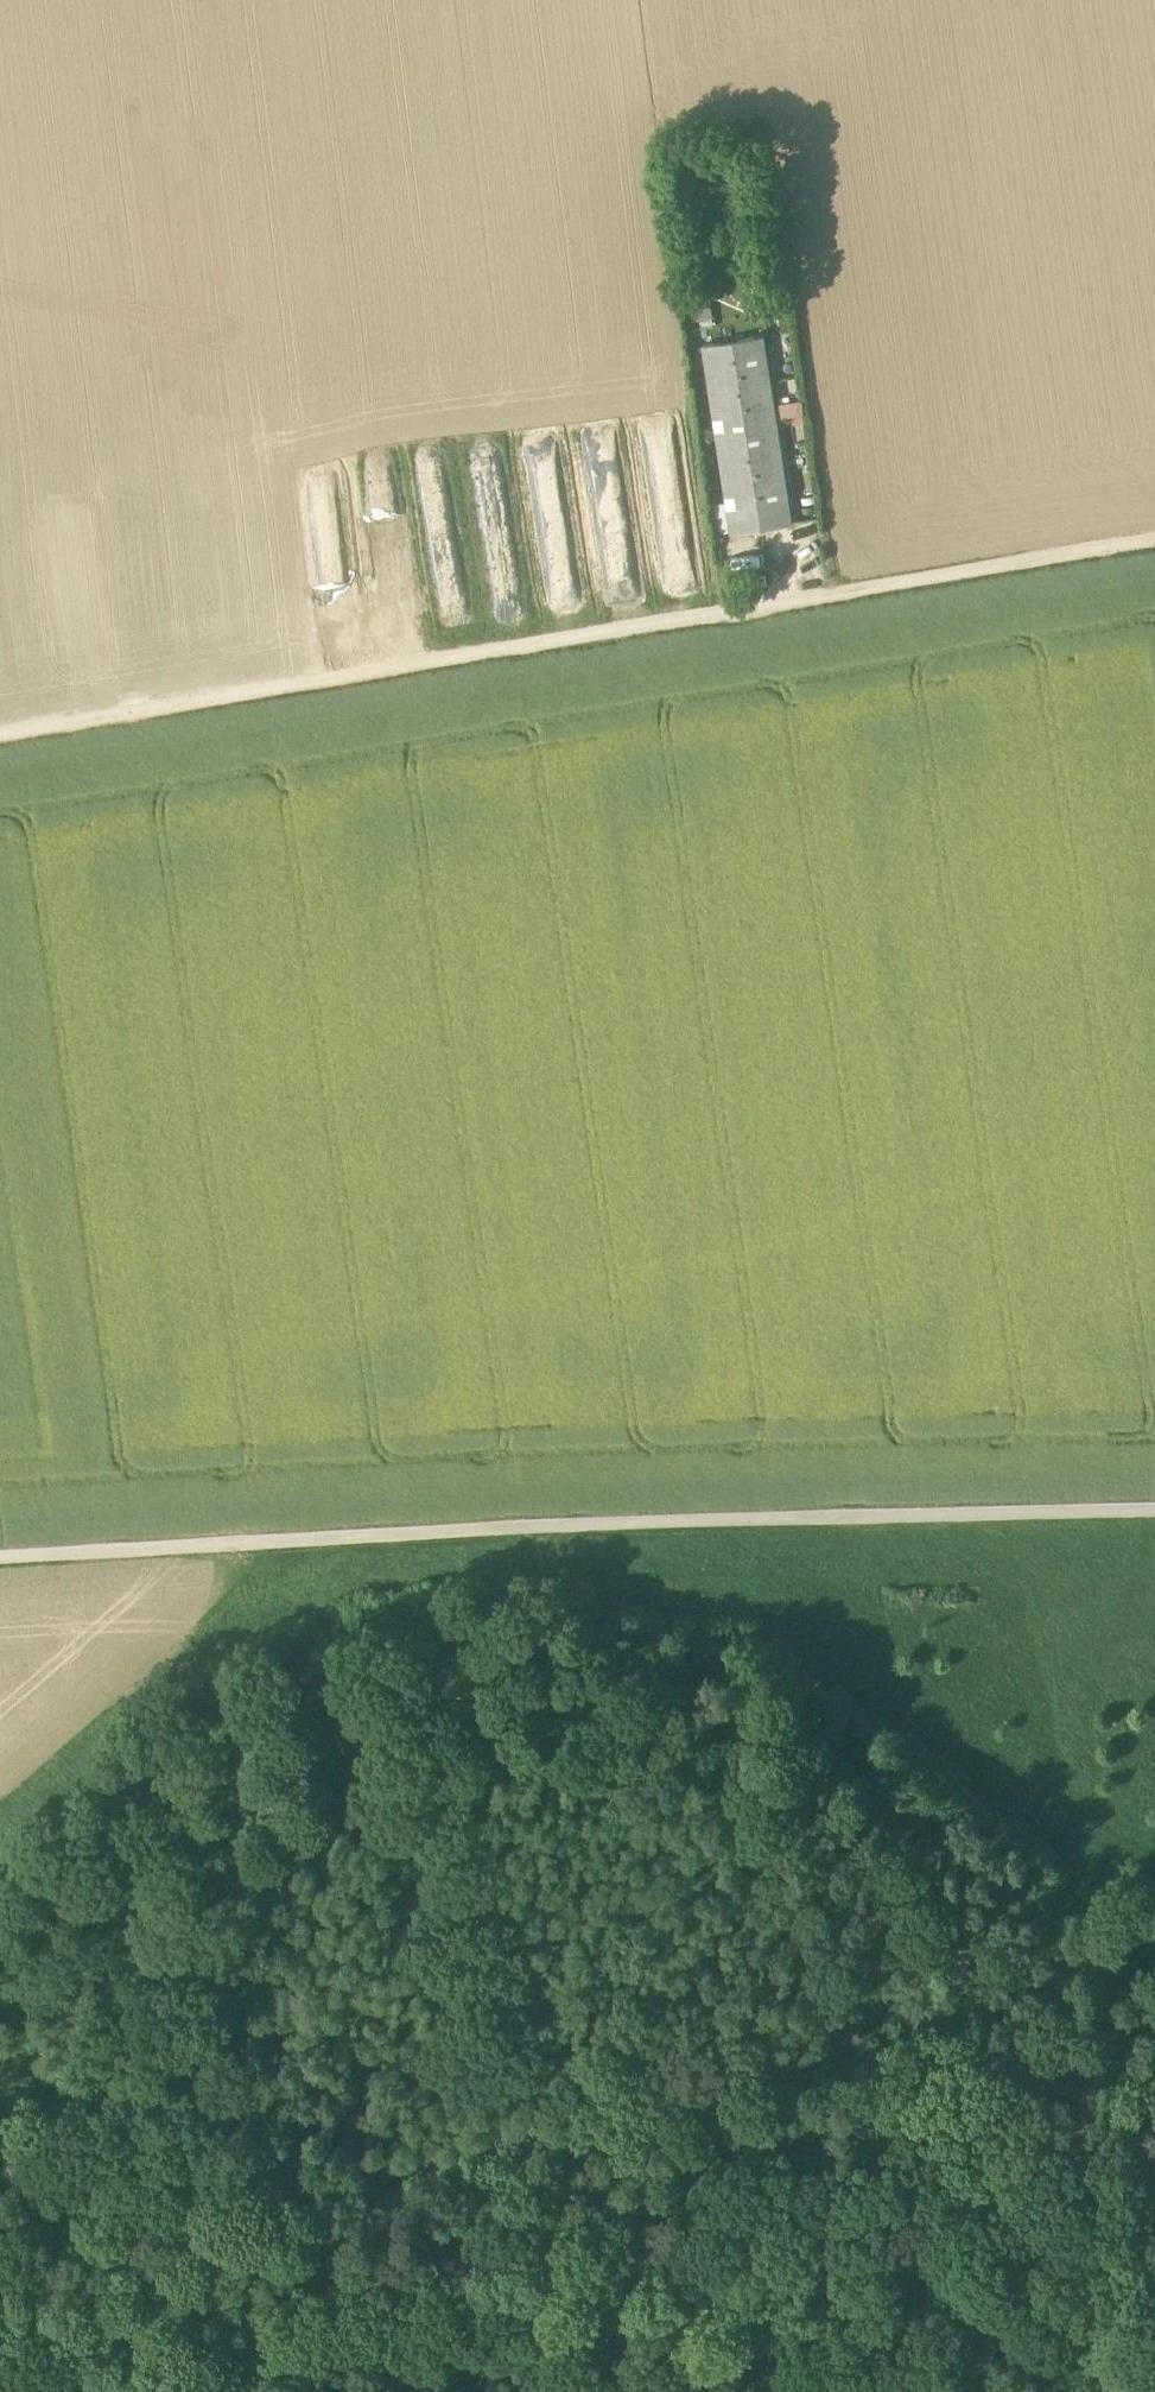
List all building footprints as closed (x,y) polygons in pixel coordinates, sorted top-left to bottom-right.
[(766,338),(706,346),(730,532),(791,525),(766,338)]
